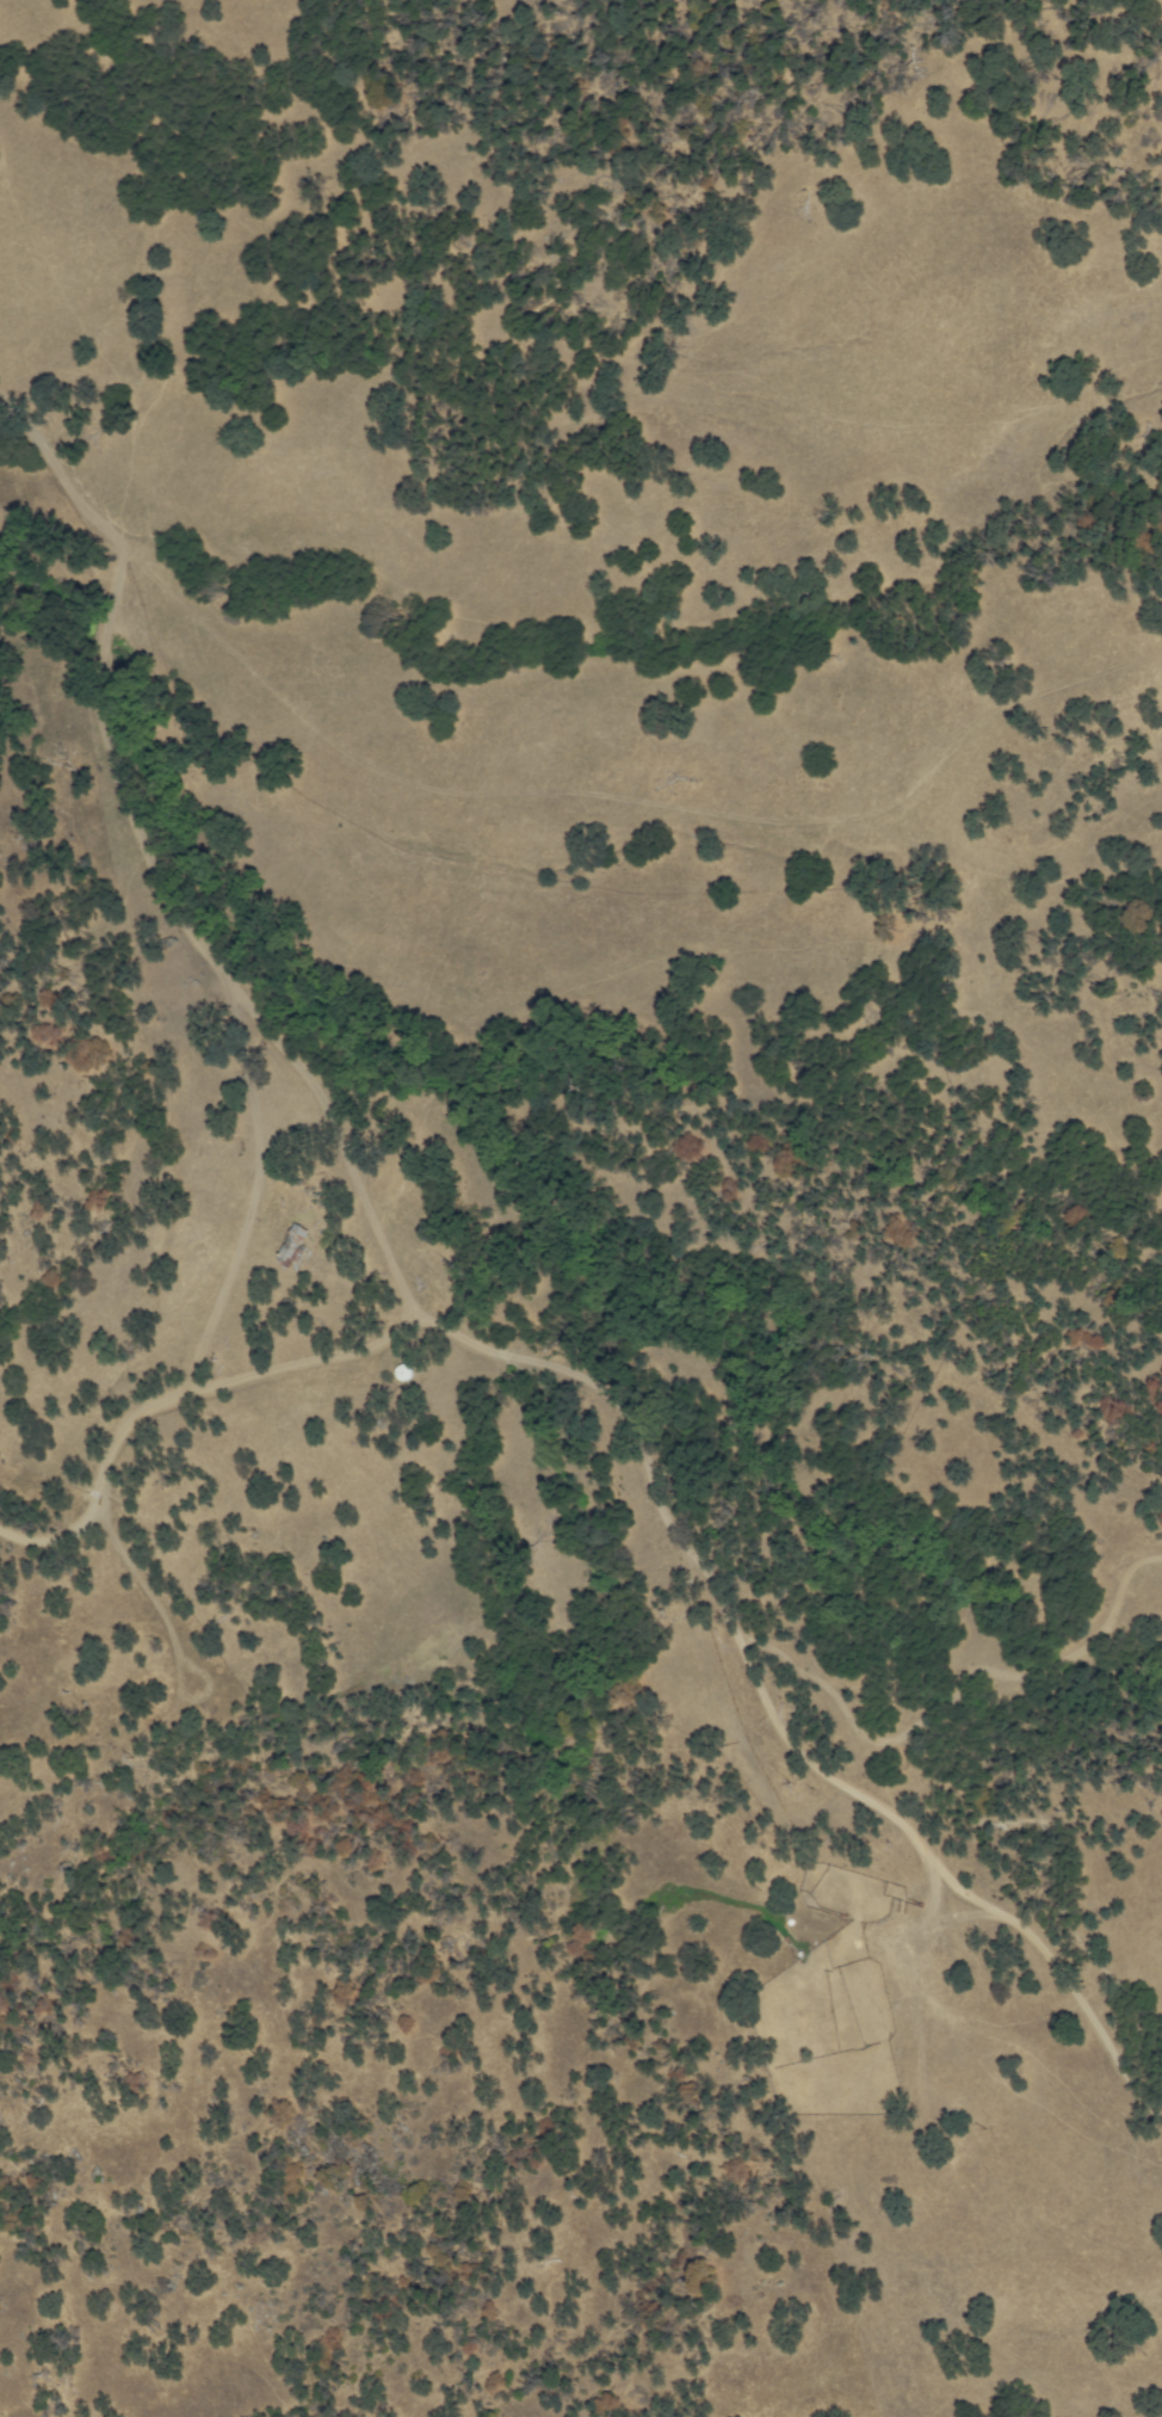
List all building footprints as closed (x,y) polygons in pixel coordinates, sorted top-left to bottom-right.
[(290,1269),(305,1229),(287,1222),(272,1263),(290,1269)]
